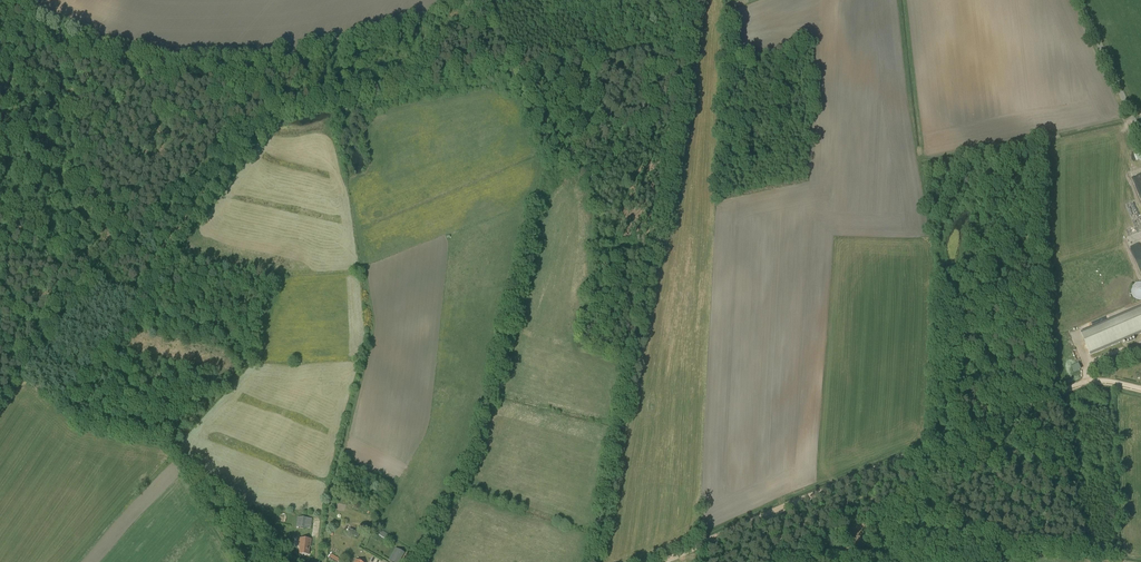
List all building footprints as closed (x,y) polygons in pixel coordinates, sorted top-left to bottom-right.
[(1131,291),(1131,292),(1132,292),(1132,293),(1132,294),(1132,295),(1133,295),(1133,296),(1134,297),(1135,298),(1136,299),(1137,299),(1138,299),(1139,300),(1140,300),(1140,282),(1139,282),(1138,282),(1137,282),(1136,283),(1135,283),(1135,284),(1134,284),(1133,285),(1133,286),(1132,287),(1132,288),(1132,289),(1131,289),(1131,290),(1131,291)] [(1080,330),(1090,354),(1140,332),(1140,305),(1080,330)] [(296,526),(311,529),(312,519),(297,517),(296,526)] [(348,532),(357,538),(359,534),(350,529),(348,532)] [(379,535),(385,539),(388,534),(382,530),(379,535)] [(300,548),(299,554),(309,555),(310,547),(311,539),(299,538),(299,547),(300,548)] [(328,558),(336,561),(338,561),(340,559),(331,554),(328,558)]
